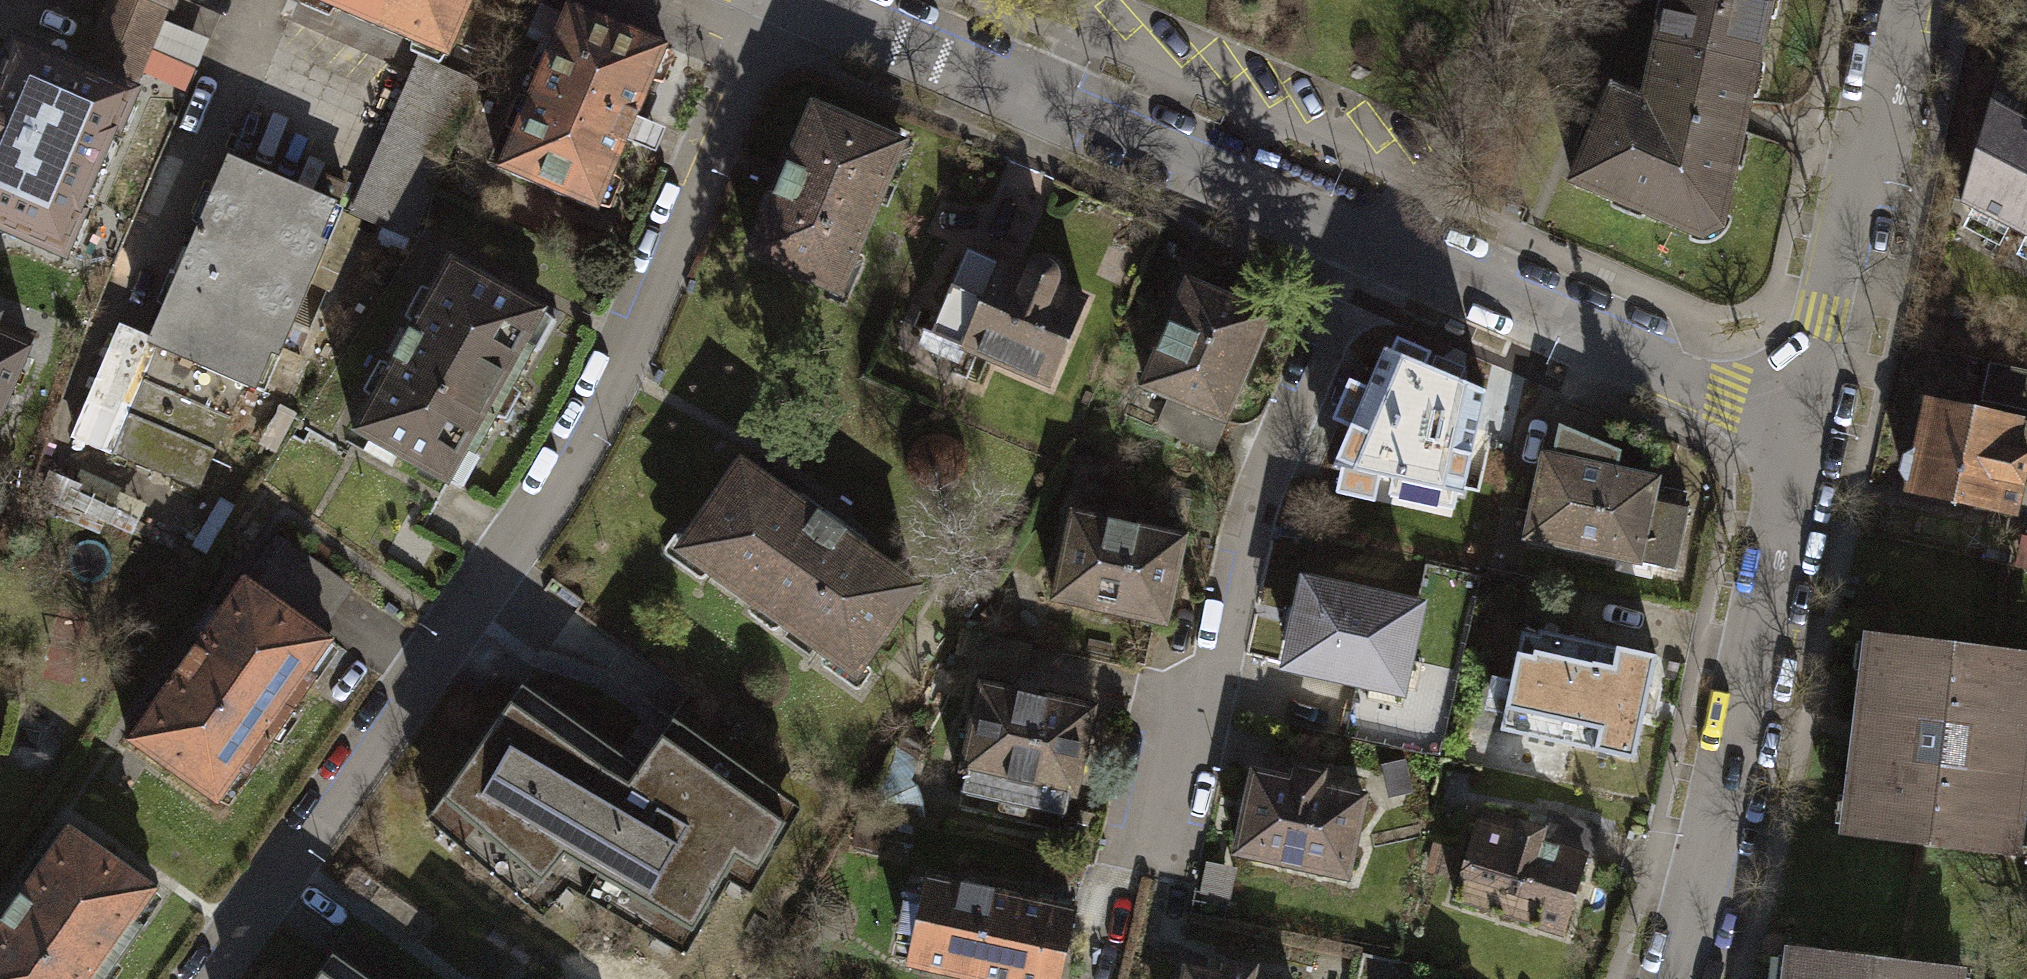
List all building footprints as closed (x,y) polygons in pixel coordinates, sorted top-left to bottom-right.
[(168,0),(108,0),(98,25),(149,46),(168,0)] [(473,0),(379,0),(462,30),(473,0)] [(1766,0),(1665,0),(1660,24),(1755,44),(1766,0)] [(574,13),(506,172),(604,214),(642,127),(673,55),(574,13)] [(1725,220),(1755,44),(1660,24),(1654,52),(1653,72),(1636,79),(1632,96),(1609,88),(1572,182),(1691,233),(1710,235),(1725,220)] [(131,90),(149,46),(98,25),(79,69),(131,90)] [(62,248),(131,90),(79,69),(14,40),(0,71),(0,223),(62,248)] [(1989,97),(1961,204),(2026,239),(2026,117),(2009,107),(1989,97)] [(779,188),(746,261),(846,305),(914,150),(815,106),(779,188)] [(152,332),(122,320),(76,438),(216,493),(341,176),(232,132),(152,332)] [(1016,272),(967,249),(928,337),(1050,390),(1090,299),(1063,287),(1063,278),(1059,270),(1052,264),(1042,264),(1031,267),(1027,277),(1016,272)] [(397,340),(349,426),(439,482),(464,449),(472,455),(532,349),(519,350),(542,308),(446,256),(397,340)] [(1267,315),(1185,283),(1164,333),(1145,386),(1171,397),(1222,417),(1267,315)] [(28,339),(0,324),(0,414),(28,339)] [(1485,388),(1386,344),(1370,384),(1351,377),(1336,412),(1352,420),(1334,460),(1464,489),(1485,388)] [(1923,396),(1904,485),(2018,510),(2026,468),(2026,458),(2011,453),(2016,414),(1923,396)] [(1222,417),(1171,397),(1157,431),(1208,448),(1222,417)] [(1540,452),(1523,537),(1677,568),(1690,503),(1673,499),(1655,496),(1659,474),(1611,464),(1614,452),(1615,446),(1552,423),(1546,453),(1540,452)] [(821,516),(741,460),(677,551),(852,674),(916,583),(821,516)] [(1069,510),(1051,598),(1162,621),(1181,533),(1125,521),(1069,510)] [(270,599),(317,633),(347,588),(300,556),(270,599)] [(1417,594),(1294,566),(1283,616),(1273,659),(1396,687),(1417,594)] [(190,667),(131,750),(215,811),(242,775),(251,782),(322,686),(315,681),(338,649),(317,633),(270,599),(249,585),(190,667)] [(1518,633),(1499,728),(1631,756),(1654,656),(1536,629),(1535,637),(1518,633)] [(1028,642),(960,630),(954,661),(1022,673),(1028,642)] [(2026,653),(1871,637),(1861,733),(1849,834),(2004,848),(2026,653)] [(1033,689),(975,678),(953,793),(1066,814),(1088,700),(1033,689)] [(630,768),(514,685),(434,797),(466,824),(454,840),(519,896),(542,869),(647,930),(656,912),(684,929),(727,856),(749,869),(780,815),(748,793),(754,782),(665,719),(630,768)] [(1286,770),(1245,761),(1225,851),(1348,877),(1368,783),(1321,773),(1323,764),(1289,757),(1287,765),(1286,770)] [(1549,811),(1545,825),(1539,845),(1580,857),(1589,859),(1598,826),(1549,811)] [(1475,817),(1451,902),(1558,932),(1580,857),(1539,845),(1545,825),(1512,816),(1509,827),(1494,823),(1475,817)] [(0,922),(0,978),(105,978),(163,896),(67,828),(5,915),(0,922)] [(1233,866),(1205,860),(1199,889),(1227,895),(1233,866)] [(924,873),(904,962),(977,978),(1057,978),(1074,908),(1000,891),(924,873)] [(1947,964),(1792,949),(1789,978),(1946,978),(1947,964)] [(1176,978),(1273,978),(1246,973),(1249,959),(1235,956),(1219,952),(1216,967),(1180,959),(1176,978)] [(305,978),(361,978),(324,953),(305,978)]
